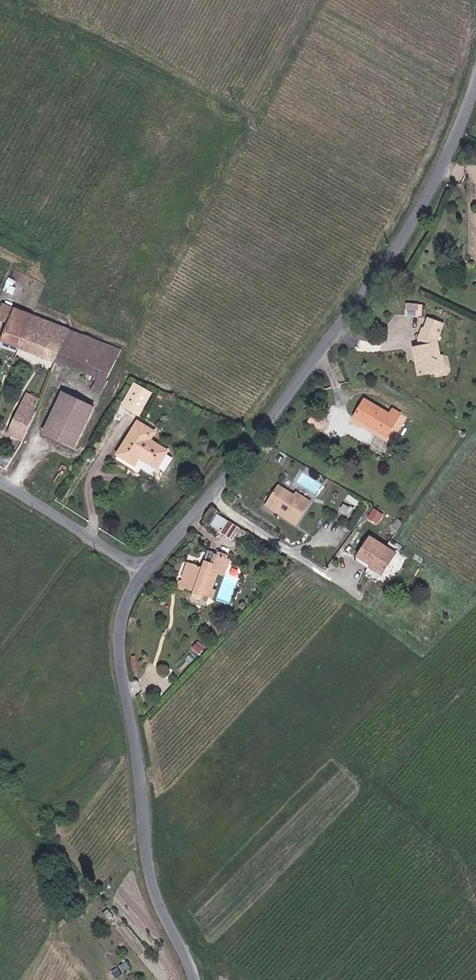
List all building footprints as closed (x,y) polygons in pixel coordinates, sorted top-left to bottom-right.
[(6,315),(11,301),(0,297),(0,313),(6,315)] [(6,315),(0,331),(0,338),(14,344),(28,307),(11,301),(6,315)] [(419,314),(420,303),(408,302),(407,314),(419,314)] [(14,344),(51,357),(66,323),(28,307),(14,344)] [(416,339),(413,340),(416,352),(413,353),(417,368),(436,363),(433,352),(437,347),(433,331),(437,314),(422,311),(420,321),(417,321),(414,331),(416,339)] [(66,323),(51,357),(75,365),(82,351),(109,363),(117,343),(66,323)] [(440,346),(437,347),(433,352),(436,363),(443,361),(440,346)] [(105,370),(109,363),(82,351),(75,365),(93,372),(88,382),(100,387),(108,372),(105,370)] [(136,409),(149,387),(132,378),(120,399),(136,409)] [(43,431),(63,390),(59,388),(41,430),(43,431)] [(4,432),(19,438),(32,406),(29,405),(33,394),(21,390),(4,432)] [(90,403),(63,390),(43,431),(62,440),(71,444),(90,403)] [(392,408),(368,394),(357,412),(389,431),(404,405),(397,401),(392,408)] [(136,452),(153,462),(164,444),(145,433),(148,426),(136,418),(116,450),(132,459),(136,452)] [(277,478),(268,495),(283,504),(280,508),(296,517),(310,494),(294,485),(293,487),(277,478)] [(265,499),(280,508),(283,504),(268,495),(265,499)] [(369,517),(379,522),(384,512),(374,507),(369,517)] [(217,512),(212,519),(217,523),(218,521),(223,525),(227,519),(217,512)] [(374,565),(385,548),(388,544),(369,534),(358,552),(371,559),(370,563),(374,565)] [(385,548),(395,554),(398,550),(388,544),(385,548)] [(218,570),(210,567),(216,551),(207,548),(201,565),(193,562),(187,579),(185,578),(182,581),(182,583),(183,584),(209,593),(218,570)] [(385,548),(374,565),(385,571),(386,569),(395,554),(385,548)] [(231,602),(235,578),(224,576),(222,584),(218,583),(215,599),(231,602)]
